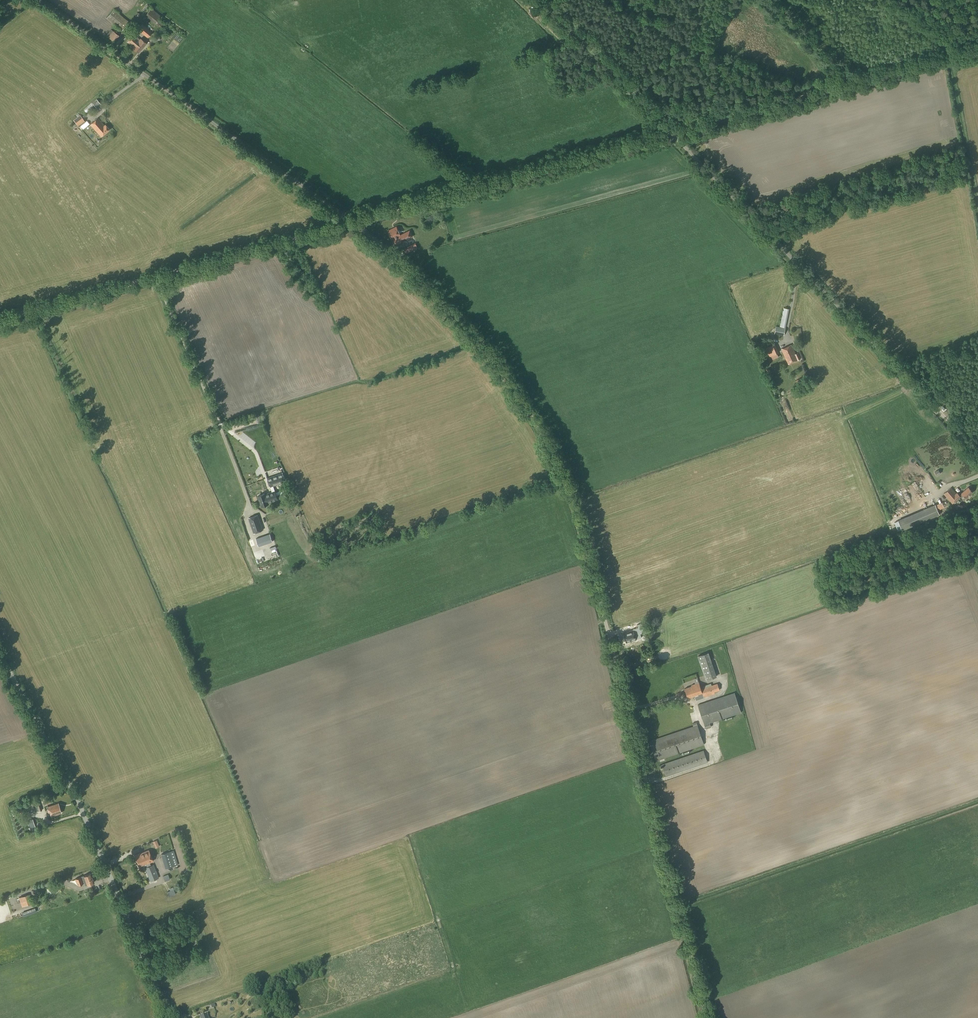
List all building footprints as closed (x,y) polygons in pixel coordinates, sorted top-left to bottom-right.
[(162,29),(166,25),(158,19),(161,16),(151,8),(145,15),(155,23),(155,24),(162,29)] [(123,29),(127,24),(129,22),(114,9),(107,18),(122,31),(123,29)] [(148,38),(152,32),(142,24),(137,30),(148,38)] [(114,42),(119,35),(111,30),(106,36),(114,42)] [(140,39),(134,34),(127,42),(134,48),(133,49),(138,53),(146,43),(140,39)] [(101,104),(96,99),(92,103),(97,108),(101,104)] [(79,127),(85,122),(80,115),(73,120),(79,127)] [(104,125),(98,118),(90,125),(96,132),(101,137),(109,129),(105,124),(104,125)] [(400,234),(396,226),(387,231),(392,239),(393,239),(396,245),(413,236),(410,230),(400,234)] [(415,237),(403,243),(408,254),(420,248),(415,237)] [(784,335),(785,328),(776,326),(774,334),(784,335)] [(768,357),(778,353),(774,344),(765,348),(768,357)] [(795,354),(791,345),(782,349),(788,364),(800,358),(798,353),(795,354)] [(273,486),(285,481),(282,473),(267,478),(270,487),(273,486)] [(926,497),(924,493),(918,483),(912,486),(917,496),(915,497),(918,502),(926,497)] [(265,493),(258,496),(260,501),(276,495),(275,491),(273,486),(270,487),(272,492),(265,494),(265,493)] [(966,498),(973,492),(968,487),(961,493),(959,495),(957,492),(956,493),(951,487),(943,494),(952,504),(961,496),(961,497),(963,495),(966,498)] [(276,495),(260,501),(262,506),(269,504),(268,503),(278,500),(276,495)] [(935,504),(898,520),(902,530),(939,514),(935,504)] [(257,515),(249,518),(254,533),(263,530),(257,515)] [(273,540),(271,532),(257,538),(260,545),(273,540)] [(645,633),(642,623),(637,624),(638,627),(633,629),(633,630),(624,633),(626,642),(636,639),(634,632),(639,631),(640,634),(645,633)] [(706,680),(716,677),(714,670),(708,652),(698,656),(706,680)] [(691,686),(685,689),(688,698),(694,696),(695,696),(703,694),(704,697),(715,694),(714,692),(715,692),(720,690),(717,683),(712,685),(711,683),(709,684),(703,686),(703,688),(701,689),(699,682),(699,683),(697,678),(693,679),(695,684),(691,685),(691,686)] [(736,696),(735,692),(697,705),(705,729),(711,727),(710,723),(741,713),(740,709),(742,708),(738,696),(736,696)] [(656,761),(704,745),(696,722),(692,723),(693,726),(649,741),(656,761)] [(666,777),(708,762),(704,750),(661,764),(666,777)] [(36,812),(32,801),(31,799),(18,804),(19,808),(27,805),(29,811),(36,812)] [(37,812),(42,810),(39,802),(38,799),(32,801),(37,812)] [(51,816),(61,813),(58,803),(47,807),(51,816)] [(30,832),(36,830),(34,823),(33,818),(27,820),(27,821),(30,832)] [(134,856),(139,867),(153,861),(149,850),(134,856)] [(178,865),(173,851),(170,852),(170,851),(161,854),(165,869),(174,866),(178,865)] [(468,862),(460,863),(461,872),(467,871),(466,867),(469,867),(468,862)] [(153,864),(145,868),(150,881),(159,878),(153,864)] [(94,883),(90,873),(84,876),(84,875),(75,879),(77,885),(84,883),(85,885),(87,885),(88,885),(94,883)] [(169,897),(176,894),(173,887),(169,888),(170,891),(167,892),(169,897)] [(34,908),(22,912),(23,916),(36,912),(34,908)]
